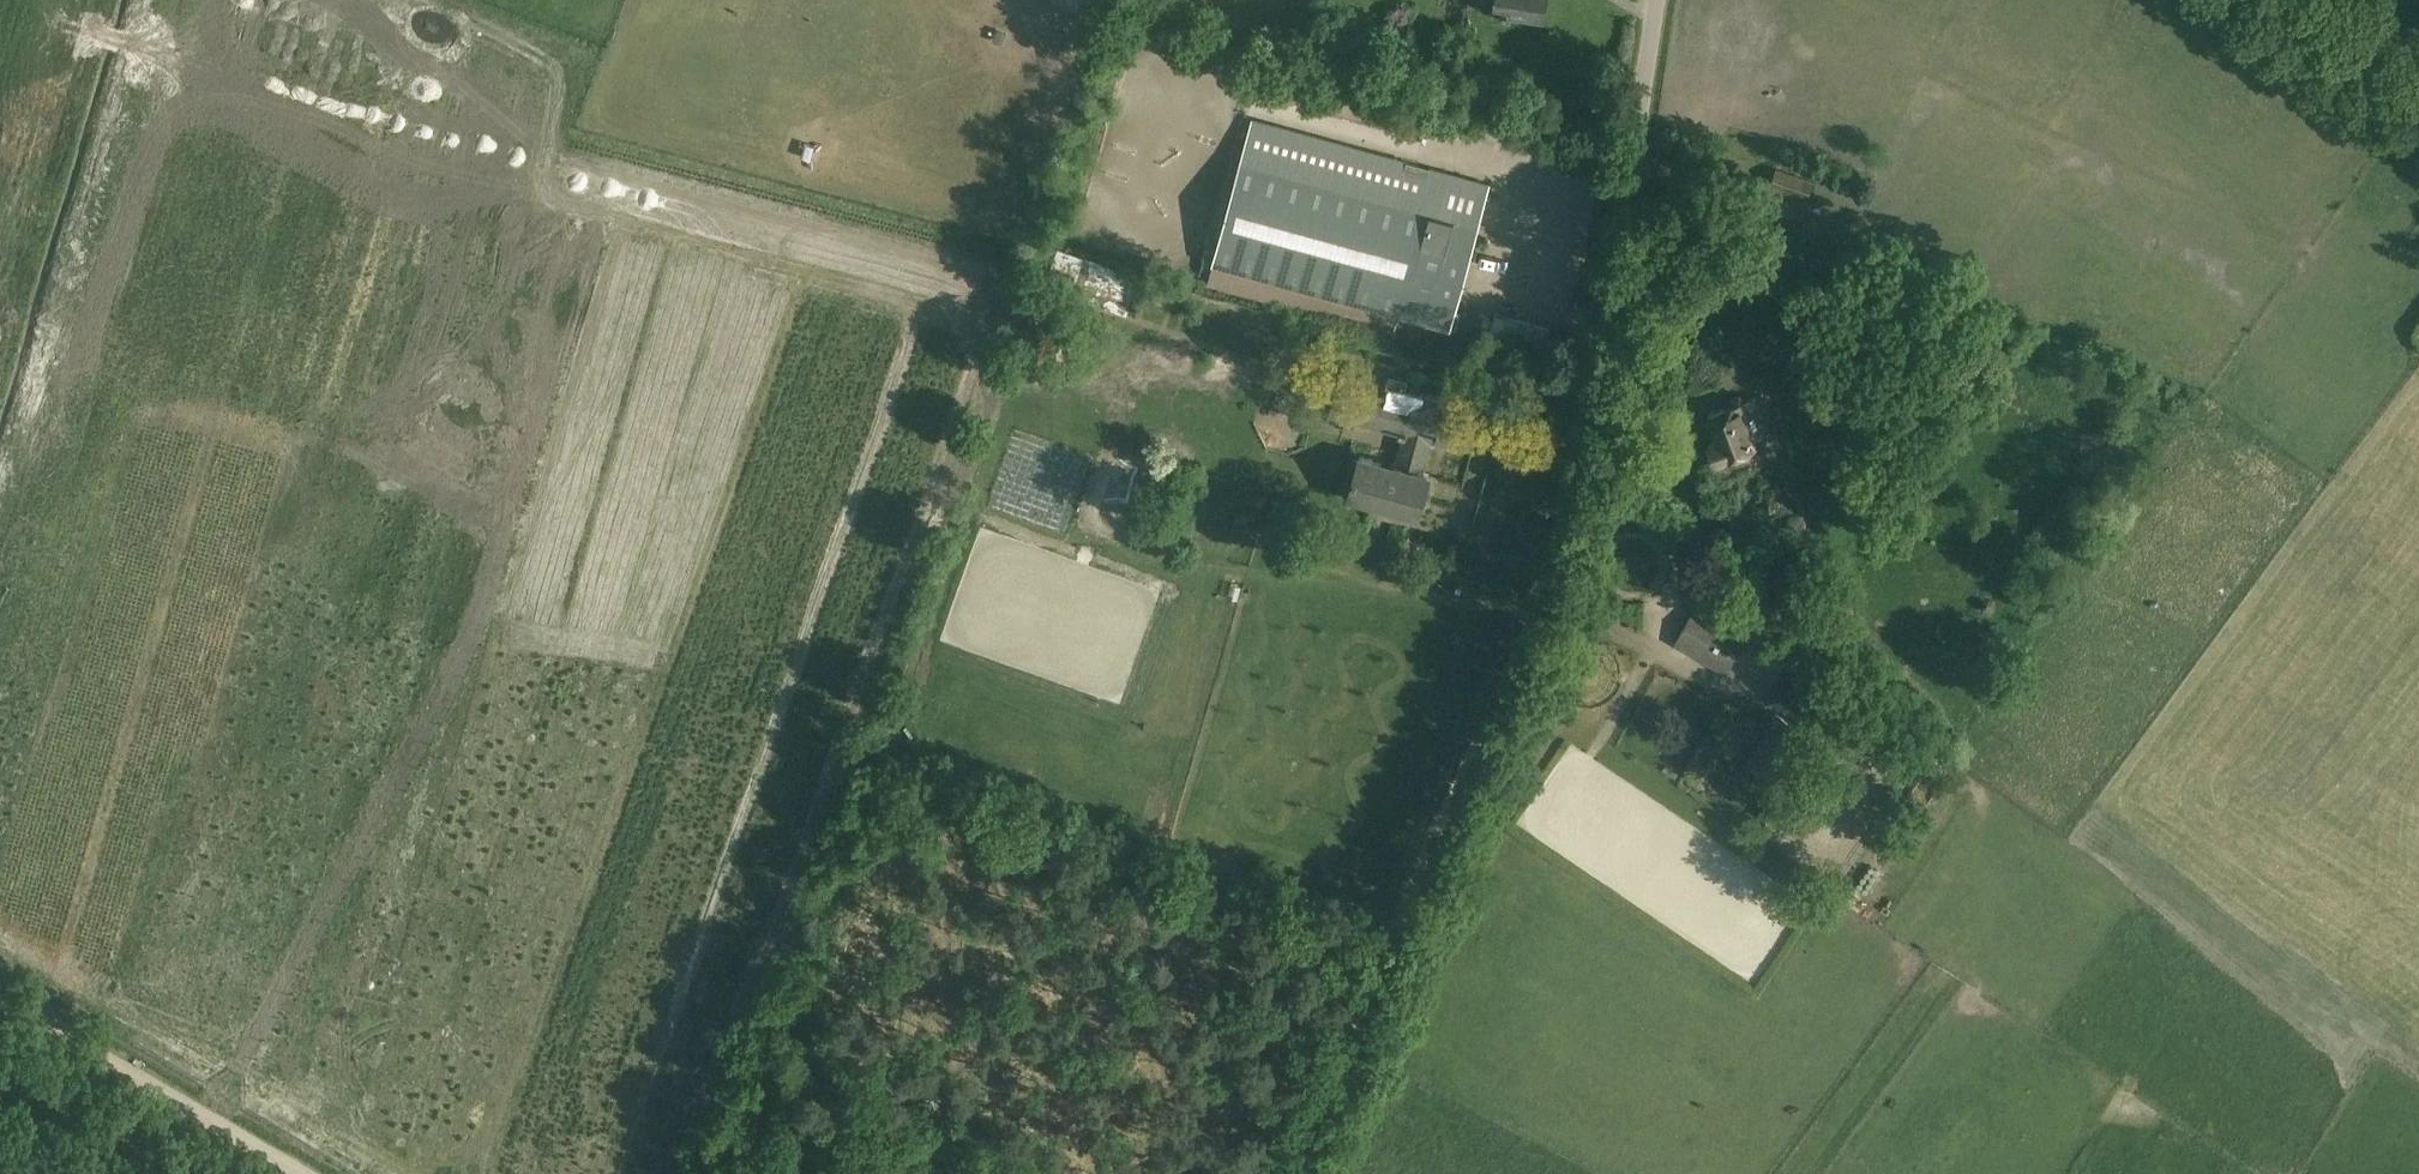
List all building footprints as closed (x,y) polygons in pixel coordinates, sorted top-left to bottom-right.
[(1497,15),(1541,21),(1544,0),(1499,0),(1497,15)] [(1214,263),(1450,328),(1489,184),(1254,120),(1214,263)] [(1812,181),(1778,168),(1764,206),(1799,219),(1812,181)] [(1127,313),(1141,275),(1059,245),(1046,283),(1127,313)] [(1487,344),(1542,360),(1551,330),(1495,314),(1487,344)] [(1372,384),(1342,376),(1331,414),(1405,435),(1397,465),(1361,455),(1350,497),(1419,516),(1430,474),(1423,472),(1433,435),(1441,437),(1453,393),(1375,372),(1372,384)] [(1741,399),(1729,404),(1729,407),(1710,414),(1712,418),(1708,422),(1712,433),(1717,434),(1719,440),(1711,443),(1717,461),(1726,458),(1726,459),(1755,448),(1752,440),(1769,433),(1760,409),(1766,407),(1762,396),(1744,403),(1741,399)] [(1696,609),(1676,644),(1726,673),(1746,639),(1696,609)] [(1791,677),(1777,702),(1810,721),(1824,696),(1791,677)] [(1797,739),(1803,729),(1788,720),(1783,730),(1771,723),(1749,761),(1782,780),(1804,743),(1797,739)]
